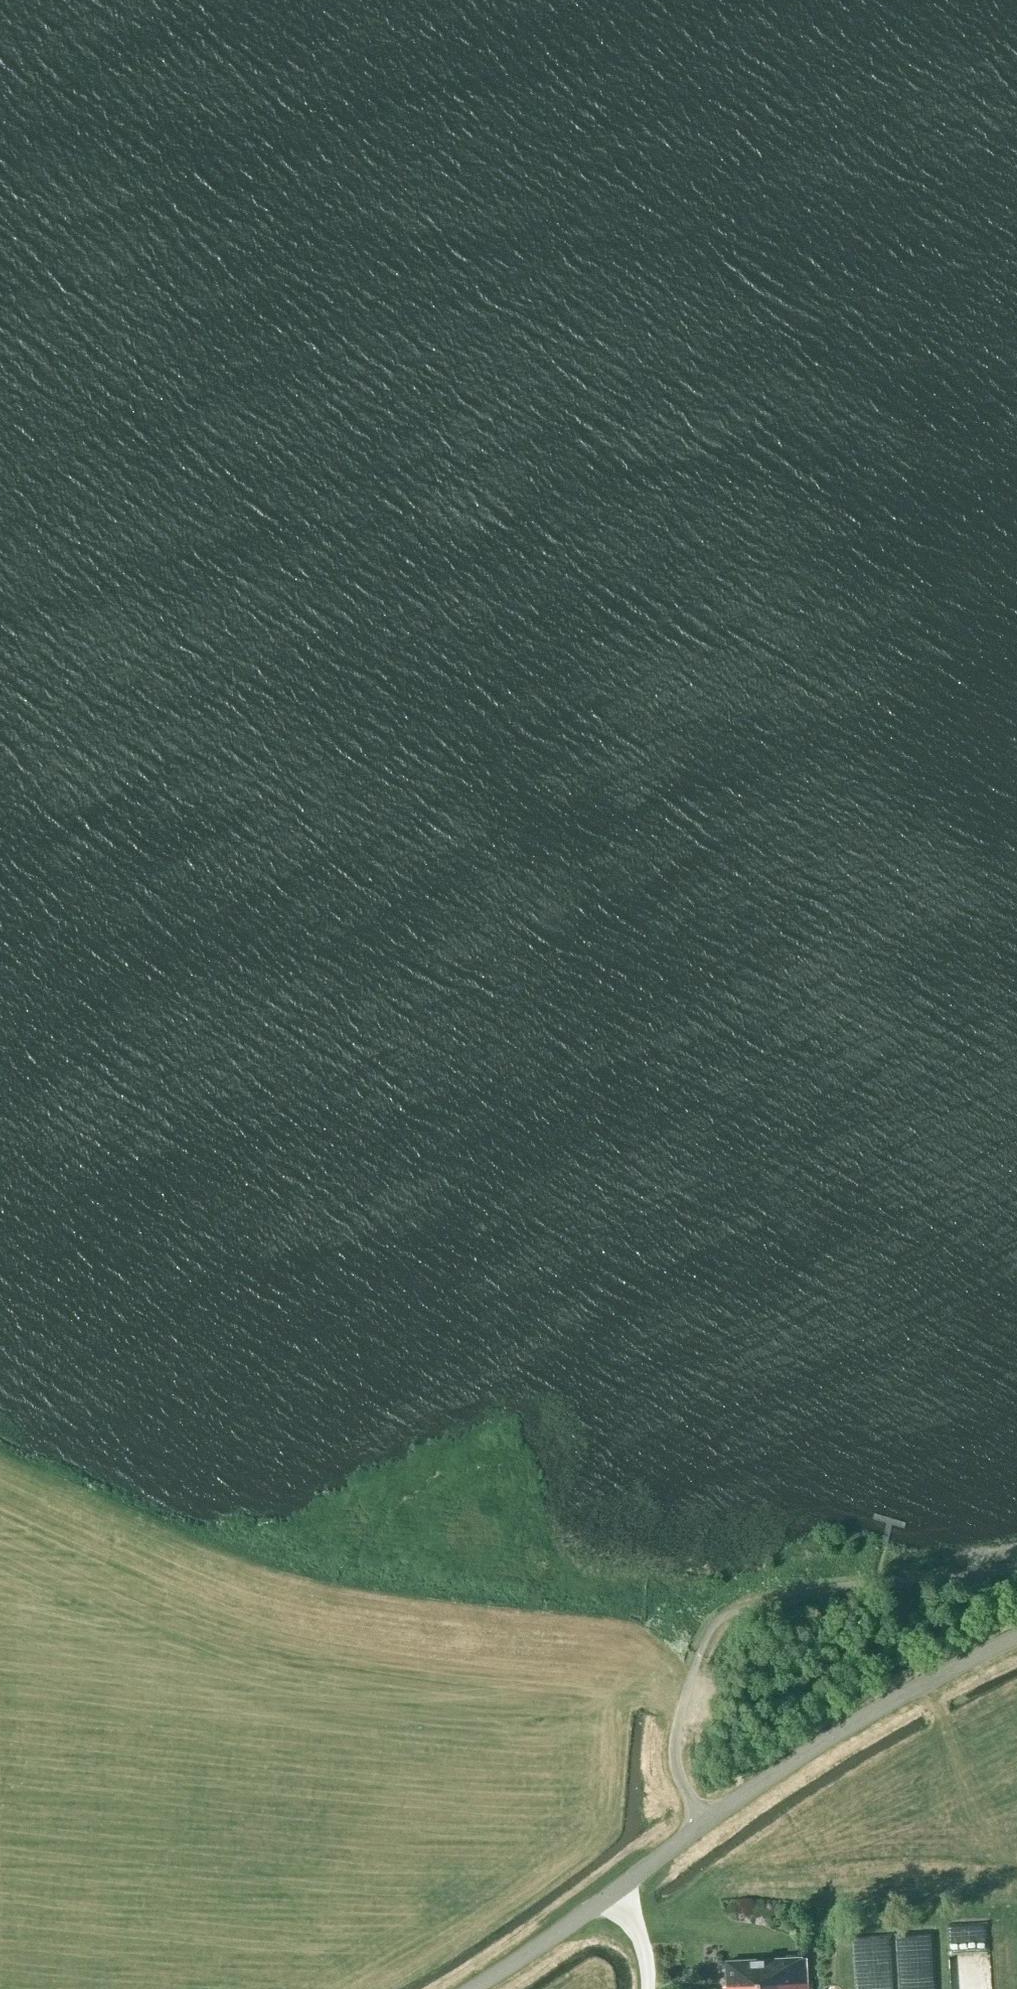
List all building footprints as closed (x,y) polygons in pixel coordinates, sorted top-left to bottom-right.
[(952,1924),(956,1988),(990,1988),(987,1923),(952,1924)] [(806,1958),(726,1962),(727,1987),(724,1987),(724,1988),(808,1988),(806,1958)] [(864,1972),(865,1988),(883,1988),(882,1971),(864,1972)]
